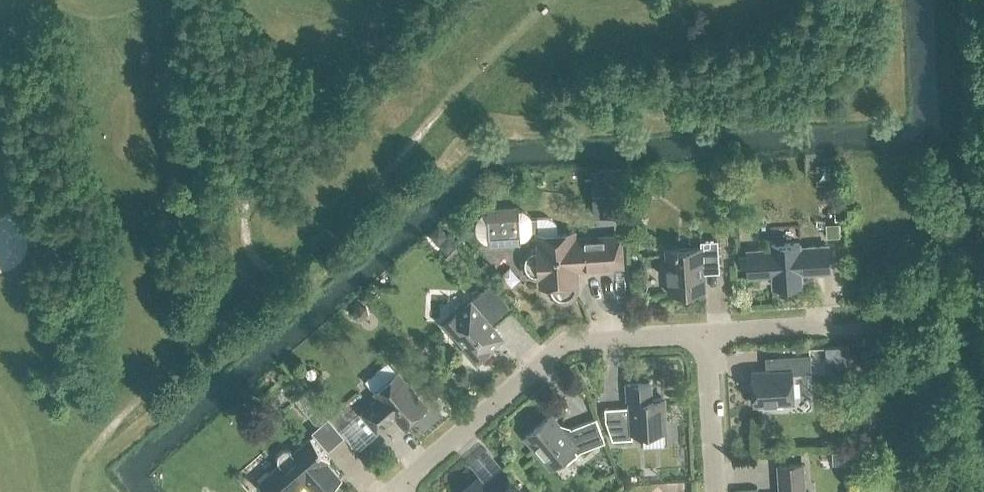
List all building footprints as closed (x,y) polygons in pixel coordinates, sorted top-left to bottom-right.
[(622,265),(620,236),(574,239),(573,233),(557,234),(557,232),(557,230),(557,228),(556,226),(555,225),(554,222),(552,221),(550,219),(548,218),(545,217),(530,218),(528,215),(525,212),(522,210),(519,210),(518,208),(486,210),(487,213),(483,213),(482,214),(480,216),(478,218),(477,220),(476,223),(475,226),(475,229),(476,232),(477,235),(478,237),(480,239),(482,241),(484,242),(485,243),(489,242),(489,245),(521,243),(521,240),(524,240),(527,238),(530,235),(531,231),(537,231),(538,250),(536,250),(532,251),(528,253),(525,257),(524,261),(524,266),(526,270),(529,273),(533,275),(538,276),(540,276),(541,285),(550,284),(550,287),(551,291),(553,295),(557,298),(561,299),(566,299),(570,297),(573,294),(576,290),(576,285),(576,283),(577,283),(576,271),(572,271),(572,268),(575,264),(587,263),(587,267),(622,265)] [(839,223),(826,223),(826,237),(840,236),(839,223)] [(438,244),(439,243),(448,235),(449,235),(439,224),(428,234),(438,244)] [(439,243),(447,253),(456,245),(448,235),(439,243)] [(668,279),(668,293),(704,291),(703,269),(719,268),(717,240),(700,241),(701,247),(666,249),(667,267),(665,267),(666,280),(668,279)] [(773,275),(773,286),(802,284),(801,273),(825,271),(824,246),(799,247),(799,242),(771,244),(771,249),(757,250),(759,276),(773,275)] [(492,349),(490,347),(502,336),(486,319),(497,309),(482,292),(461,309),(458,306),(440,322),(453,336),(456,334),(466,345),(463,347),(476,363),(492,349)] [(363,317),(362,321),(362,325),(365,328),(368,329),(372,329),(376,326),(377,323),(377,319),(374,315),(370,314),(366,314),(363,317)] [(777,356),(778,370),(751,372),(753,403),(793,401),(792,373),(811,372),(810,354),(777,356)] [(374,392),(378,397),(361,412),(377,431),(391,419),(389,418),(393,414),(403,426),(426,406),(397,372),(374,392)] [(632,433),(666,432),(663,398),(650,399),(650,382),(627,383),(628,401),(629,401),(630,406),(604,408),(605,420),(612,440),(632,438),(632,433)] [(338,409),(328,418),(341,432),(350,424),(338,409)] [(580,451),(594,445),(585,422),(566,429),(561,428),(550,415),(525,436),(551,467),(562,458),(564,460),(568,461),(580,451)] [(322,456),(325,453),(311,437),(293,453),(290,450),(284,449),(278,454),(277,460),(280,463),(258,483),(266,491),(283,491),(301,476),(314,491),(326,491),(342,479),(322,456)] [(849,451),(832,451),(832,463),(849,463),(849,451)] [(802,463),(778,465),(780,491),(804,491),(802,463)] [(492,480),(485,486),(478,478),(461,491),(516,491),(520,488),(503,469),(491,479),(492,480)]
